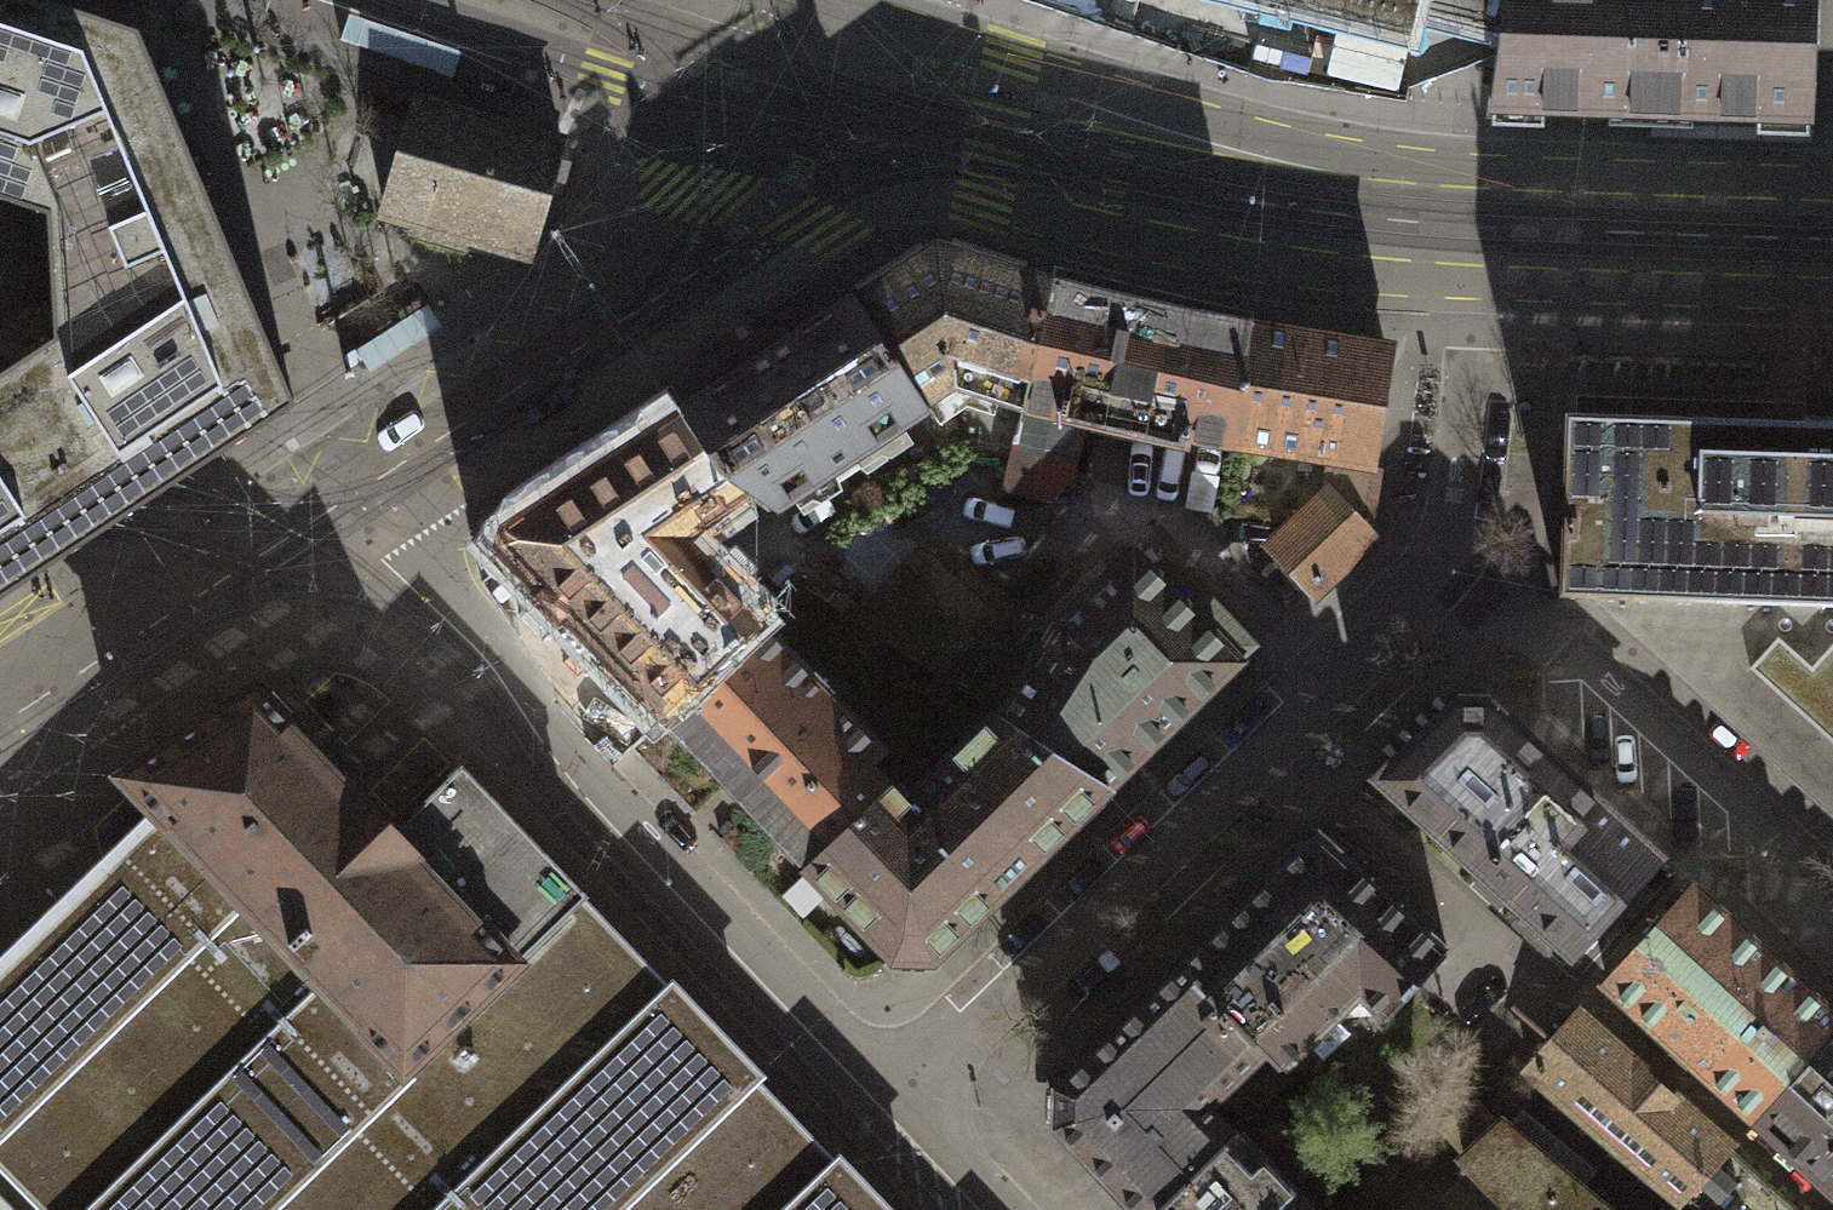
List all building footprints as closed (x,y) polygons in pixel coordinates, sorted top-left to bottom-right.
[(294,403),(223,233),(138,32),(40,0),(0,0),(0,596),(105,528),(114,522),(173,483),(294,403)] [(1410,39),(1416,14),(1503,37),(1508,0),(1247,0),(1410,39)] [(1503,37),(1493,112),(1637,116),(1809,122),(1812,0),(1508,0),(1503,37)] [(531,250),(562,143),(415,100),(383,207),(416,217),(411,234),(463,249),(468,232),(531,250)] [(856,297),(926,404),(955,385),(1023,407),(1051,281),(936,244),(856,297)] [(1051,281),(1023,407),(1085,420),(1190,444),(1191,436),(1233,445),(1252,323),(1187,312),(1051,281)] [(719,472),(750,492),(749,495),(769,510),(926,407),(926,404),(856,297),(854,295),(792,336),(680,411),(719,472)] [(1252,323),(1233,445),(1327,459),(1373,466),(1391,344),(1252,323)] [(1085,420),(1023,407),(1004,490),(1049,501),(1071,480),(1085,420)] [(665,715),(764,624),(698,554),(713,538),(716,528),(712,517),(729,507),(749,495),(750,492),(719,472),(680,411),(664,422),(650,431),(630,445),(502,528),(500,544),(538,583),(527,594),(559,627),(569,617),(665,715)] [(1657,597),(1823,603),(1829,421),(1565,413),(1560,594),(1657,597)] [(1829,421),(1823,603),(1827,603),(1832,608),(1832,422),(1829,421)] [(1373,466),(1327,459),(1320,496),(1329,496),(1368,536),(1372,537),(1385,468),(1373,466)] [(1315,586),(1368,536),(1329,496),(1276,546),(1315,586)] [(1107,785),(1254,646),(1210,599),(1193,615),(1134,552),(1060,622),(1000,715),(1107,785)] [(904,596),(870,632),(938,677),(994,618),(975,600),(938,565),(936,563),(904,596)] [(1823,603),(1657,597),(1656,611),(1832,770),(1832,608),(1827,603),(1823,603)] [(808,863),(891,784),(874,765),(887,752),(764,624),(665,715),(808,863)] [(583,900),(587,896),(462,766),(393,832),(256,689),(124,775),(157,811),(406,1070),(583,900)] [(1378,776),(1488,876),(1575,780),(1492,704),(1454,704),(1378,776)] [(933,956),(1107,785),(1000,715),(907,801),(891,784),(808,863),(895,956),(933,956)] [(1658,855),(1575,780),(1488,876),(1571,950),(1658,855)] [(157,811),(88,877),(28,934),(0,961),(0,1163),(47,1209),(888,1209),(838,1158),(833,1163),(751,1077),(756,1073),(673,986),(669,990),(583,900),(406,1070),(157,811)] [(1184,966),(1264,1049),(1281,1066),(1359,990),(1387,1018),(1447,952),(1319,835),(1184,966)] [(1755,1117),(1832,1032),(1832,1014),(1822,1003),(1694,887),(1606,983),(1755,1117)] [(1235,1133),(1205,1104),(1264,1049),(1184,966),(1056,1088),(1056,1124),(1138,1209),(1155,1209),(1235,1133)] [(1529,1068),(1684,1197),(1727,1150),(1579,1013),(1529,1068)] [(1755,1117),(1832,1188),(1832,1032),(1755,1117)] [(1502,1124),(1465,1158),(1515,1209),(1605,1209),(1502,1124)] [(1237,1131),(1235,1133),(1155,1209),(1313,1209),(1237,1131)] [(1727,1150),(1684,1197),(1700,1209),(1792,1209),(1727,1150)]
